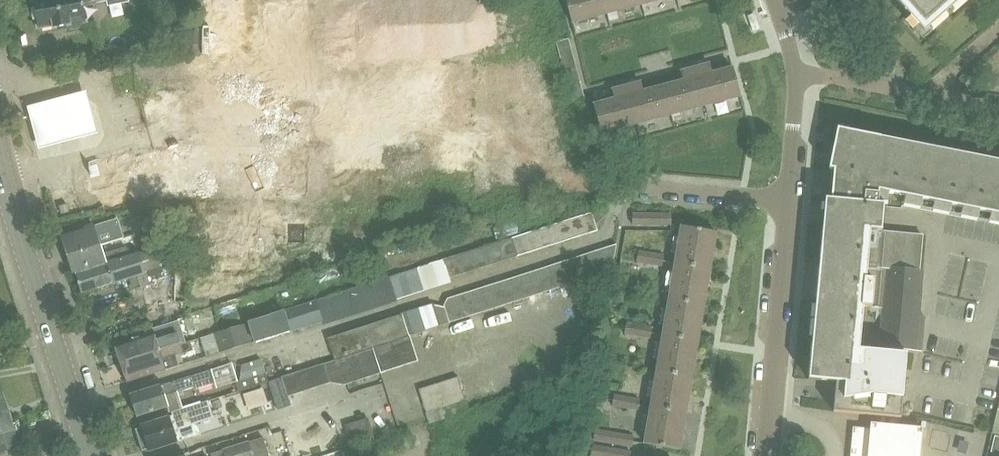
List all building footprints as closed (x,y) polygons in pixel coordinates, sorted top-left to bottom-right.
[(37,16),(39,27),(54,24),(55,28),(71,24),(72,27),(84,25),(83,22),(87,21),(84,6),(96,3),(95,0),(33,0),(34,2),(32,3),(31,5),(30,6),(29,8),(29,9),(29,11),(31,13),(33,14),(34,15),(36,15),(37,16)] [(640,0),(566,0),(572,23),(641,4),(640,0)] [(923,30),(957,0),(896,0),(923,30)] [(187,28),(187,44),(199,44),(199,28),(187,28)] [(556,41),(558,49),(570,45),(568,38),(556,41)] [(572,53),(570,45),(558,49),(560,56),(572,53)] [(562,64),(574,60),(572,53),(560,56),(562,64)] [(564,71),(576,68),(574,60),(562,64),(564,71)] [(740,95),(733,68),(711,73),(709,64),(680,71),(683,81),(664,86),(671,114),(740,95)] [(578,75),(576,68),(564,71),(566,79),(578,75)] [(580,83),(578,75),(566,79),(568,86),(580,83)] [(601,132),(671,114),(664,86),(643,92),(640,82),(611,90),(614,100),(594,105),(601,132)] [(568,86),(570,94),(582,90),(580,83),(568,86)] [(82,131),(90,160),(109,156),(90,84),(25,101),(36,143),(82,131)] [(584,97),(582,90),(570,94),(572,100),(584,97)] [(830,199),(830,201),(884,206),(886,207),(887,203),(878,202),(879,191),(998,215),(998,161),(837,129),(833,172),(839,172),(838,187),(831,186),(830,199)] [(94,168),(105,206),(141,196),(141,194),(133,165),(138,164),(136,156),(94,168)] [(824,198),(818,262),(807,379),(836,381),(833,411),(900,418),(906,353),(858,349),(862,306),(883,308),(879,347),(921,351),(924,316),(919,315),(923,270),(919,269),(922,235),(882,231),(884,206),(830,201),(830,199),(824,198)] [(590,213),(581,216),(586,233),(598,230),(592,213),(590,213)] [(645,213),(632,213),(632,224),(645,224),(645,213)] [(658,213),(645,213),(645,224),(658,224),(658,213)] [(658,213),(658,224),(671,224),(671,214),(658,213)] [(575,237),(586,233),(581,216),(569,219),(575,237)] [(123,237),(121,228),(117,218),(92,226),(64,235),(65,239),(63,240),(68,255),(99,245),(123,237)] [(558,223),(563,240),(575,237),(569,219),(558,223)] [(491,227),(495,239),(518,233),(514,221),(491,227)] [(552,244),(563,240),(558,223),(546,227),(552,244)] [(675,262),(710,268),(716,232),(681,226),(675,262)] [(552,244),(546,227),(535,230),(541,248),(552,244)] [(529,251),(541,248),(535,230),(523,234),(529,251)] [(518,255),(529,251),(523,234),(512,237),(518,255)] [(512,237),(501,241),(506,259),(518,255),(512,237)] [(495,262),(506,259),(501,241),(489,245),(495,262)] [(588,253),(582,264),(599,274),(612,270),(617,243),(588,253)] [(74,268),(76,272),(129,255),(127,247),(102,254),(99,245),(68,255),(72,269),(74,268)] [(483,266),(495,262),(489,245),(478,248),(483,266)] [(82,292),(130,277),(134,288),(149,283),(147,276),(164,271),(163,269),(174,269),(175,247),(162,246),(139,252),(129,255),(76,272),(82,292)] [(483,266),(478,248),(466,252),(472,270),(483,266)] [(636,262),(649,264),(651,253),(638,250),(636,262)] [(460,273),(472,270),(466,252),(455,256),(460,273)] [(651,253),(649,264),(662,266),(664,255),(651,253)] [(449,277),(460,273),(455,256),(443,259),(449,277)] [(572,258),(566,268),(584,278),(599,274),(582,264),(572,258)] [(443,259),(430,264),(435,281),(449,277),(443,259)] [(557,262),(551,273),(569,283),(584,278),(566,268),(557,262)] [(675,262),(669,297),(704,303),(710,268),(675,262)] [(430,264),(417,268),(422,285),(435,281),(430,264)] [(536,278),(554,288),(569,283),(551,273),(542,267),(536,278)] [(417,268),(403,272),(409,292),(423,288),(422,285),(417,268)] [(403,272),(389,277),(396,297),(409,292),(403,272)] [(526,272),(520,282),(538,293),(554,288),(536,278),(526,272)] [(359,309),(396,297),(389,277),(352,288),(359,309)] [(511,277),(505,287),(523,298),(538,293),(520,282),(511,277)] [(490,292),(508,303),(523,298),(505,287),(496,282),(490,292)] [(481,287),(475,297),(493,308),(508,303),(490,292),(481,287)] [(321,321),(359,309),(352,288),(315,300),(321,321)] [(465,292),(459,302),(478,312),(493,308),(475,297),(465,292)] [(459,302),(450,296),(444,306),(448,322),(478,312),(459,302)] [(662,333),(698,339),(704,303),(669,297),(662,333)] [(256,342),(321,321),(315,300),(249,321),(256,342)] [(434,303),(418,308),(424,329),(441,324),(434,303)] [(444,306),(435,305),(441,324),(448,322),(444,306)] [(418,308),(401,314),(408,335),(424,329),(418,308)] [(401,314),(328,337),(334,358),(408,335),(401,314)] [(249,321),(241,324),(213,333),(219,353),(256,342),(249,321)] [(153,330),(115,342),(121,362),(185,341),(182,332),(181,333),(178,323),(153,330)] [(624,334),(637,336),(639,325),(626,323),(624,334)] [(639,325),(637,336),(650,338),(652,327),(639,325)] [(662,333),(656,368),(692,374),(698,339),(662,333)] [(283,376),(281,376),(287,395),(289,395),(330,382),(343,384),(416,360),(408,336),(283,376)] [(191,351),(188,341),(185,341),(121,362),(127,381),(176,365),(174,356),(191,351)] [(235,382),(237,390),(268,381),(261,359),(241,365),(240,380),(235,382)] [(656,368),(650,404),(685,410),(692,374),(656,368)] [(210,369),(201,372),(131,393),(137,415),(167,405),(164,394),(194,385),(195,389),(215,383),(210,369)] [(281,376),(268,381),(277,410),(290,406),(287,395),(281,376)] [(463,401),(463,399),(456,377),(418,389),(426,413),(463,401)] [(10,412),(4,394),(0,395),(0,415),(10,412)] [(613,394),(613,400),(612,406),(625,408),(626,396),(613,394)] [(639,399),(626,396),(625,408),(638,410),(639,399)] [(143,433),(137,435),(143,452),(148,450),(178,441),(190,437),(200,434),(197,422),(210,418),(206,405),(205,400),(180,408),(169,412),(167,412),(168,416),(140,424),(143,433)] [(685,410),(650,404),(643,443),(679,449),(685,410)] [(21,448),(15,432),(16,431),(10,412),(0,415),(0,455),(21,448)] [(923,427),(870,422),(870,428),(853,427),(850,455),(920,455),(923,427)] [(608,431),(595,429),(593,441),(606,443),(608,431)] [(606,443),(618,445),(620,433),(608,431),(606,443)] [(620,433),(618,445),(631,447),(632,441),(633,435),(620,433)] [(263,436),(211,453),(212,455),(269,455),(263,436)] [(991,451),(998,454),(998,437),(995,436),(991,451)] [(590,455),(603,455),(605,447),(592,444),(590,455)] [(342,448),(345,455),(357,455),(354,445),(342,448)] [(618,449),(605,447),(603,455),(617,455),(618,449)]
